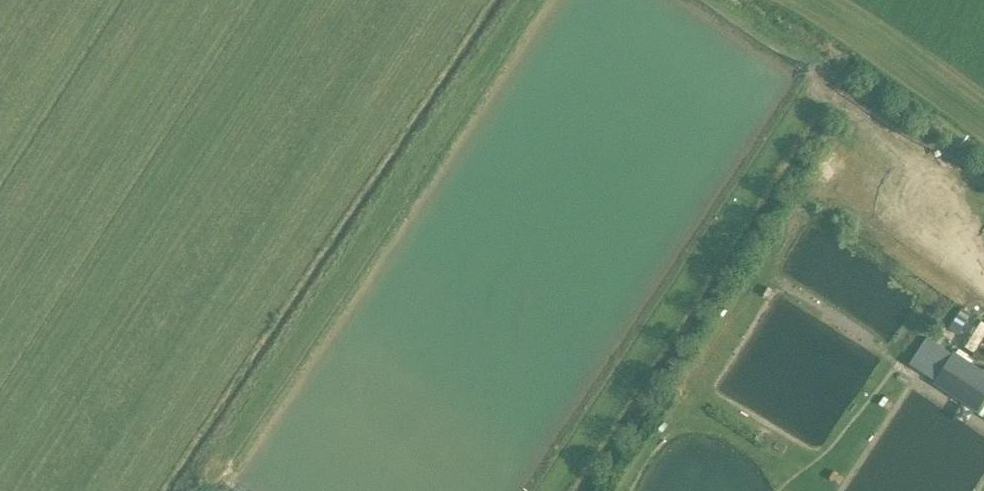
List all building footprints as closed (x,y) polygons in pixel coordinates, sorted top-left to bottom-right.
[(946,325),(973,347),(983,333),(983,321),(964,304),(946,325)] [(956,354),(936,383),(979,411),(983,404),(983,372),(956,354)]
